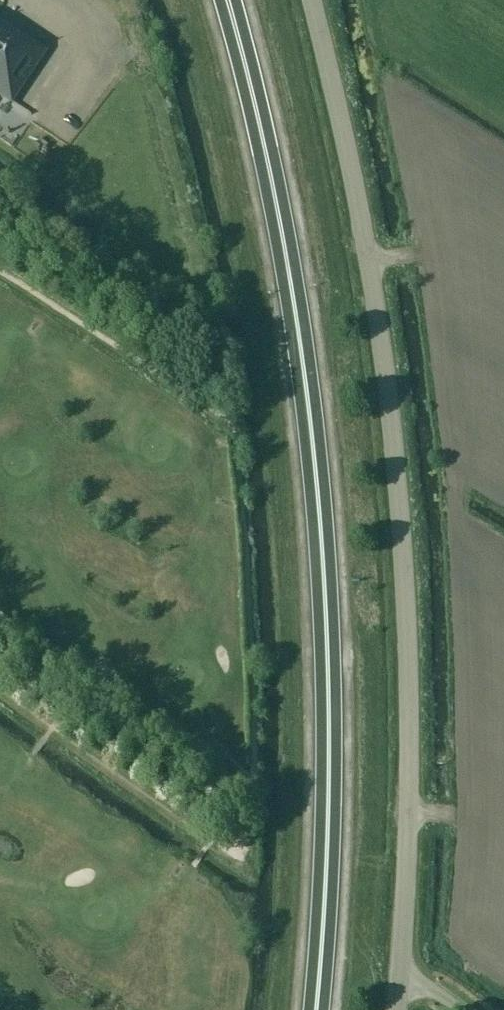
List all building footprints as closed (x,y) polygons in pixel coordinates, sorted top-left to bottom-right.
[(11,102),(49,48),(0,17),(0,95),(11,102)]
